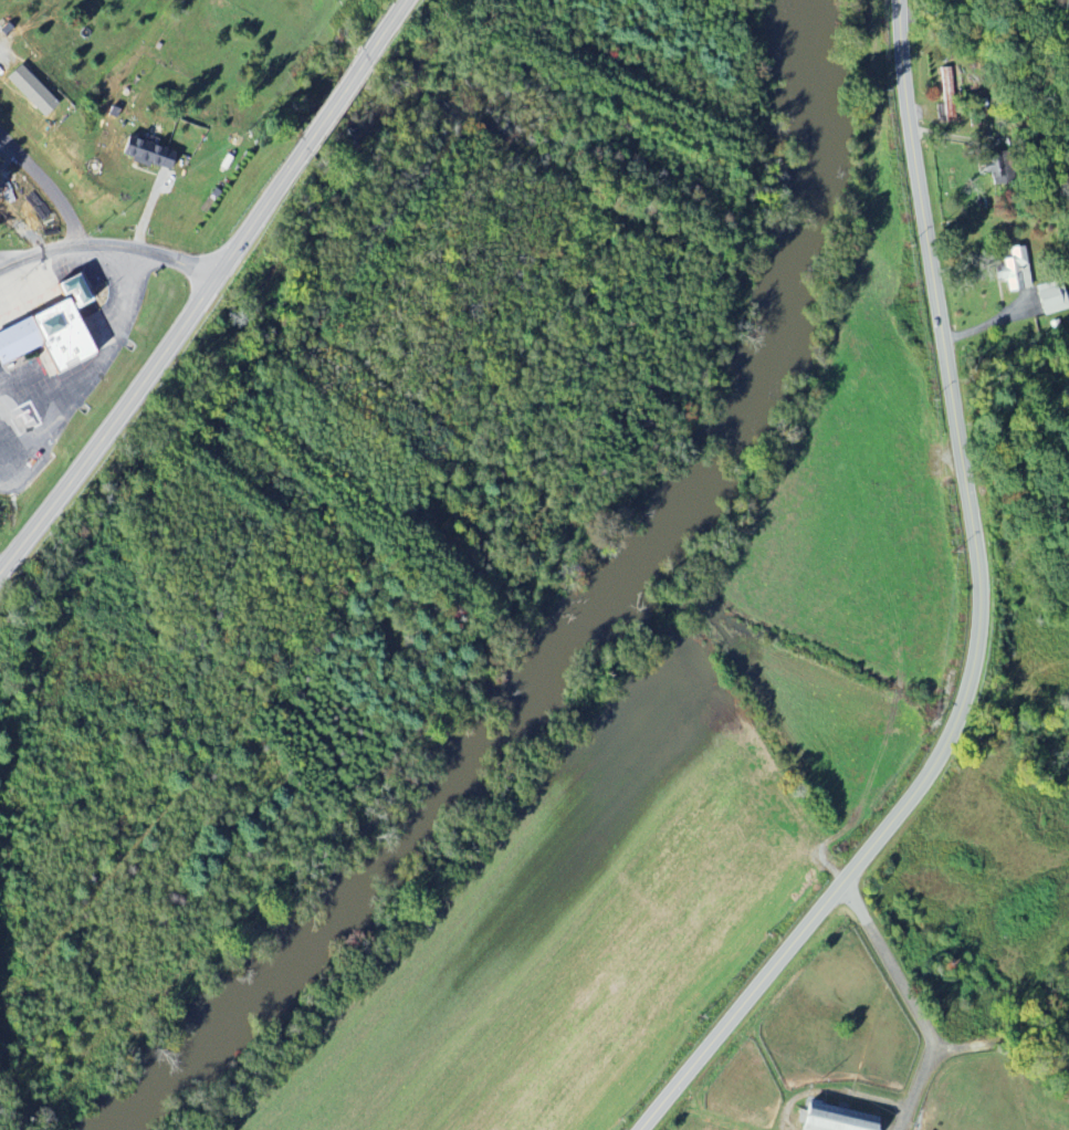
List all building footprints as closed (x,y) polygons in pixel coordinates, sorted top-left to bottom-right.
[(39,118),(54,104),(17,64),(2,78),(39,118)] [(168,173),(175,153),(123,135),(117,155),(168,173)] [(1006,291),(1029,289),(1025,247),(1009,248),(1010,259),(1001,260),(1002,269),(994,270),(994,280),(1005,279),(1006,291)] [(101,312),(81,320),(76,308),(90,302),(78,273),(51,285),(59,303),(0,328),(0,362),(36,347),(47,373),(115,344),(101,312)] [(875,1117),(802,1103),(797,1129),(873,1129),(875,1117)]
